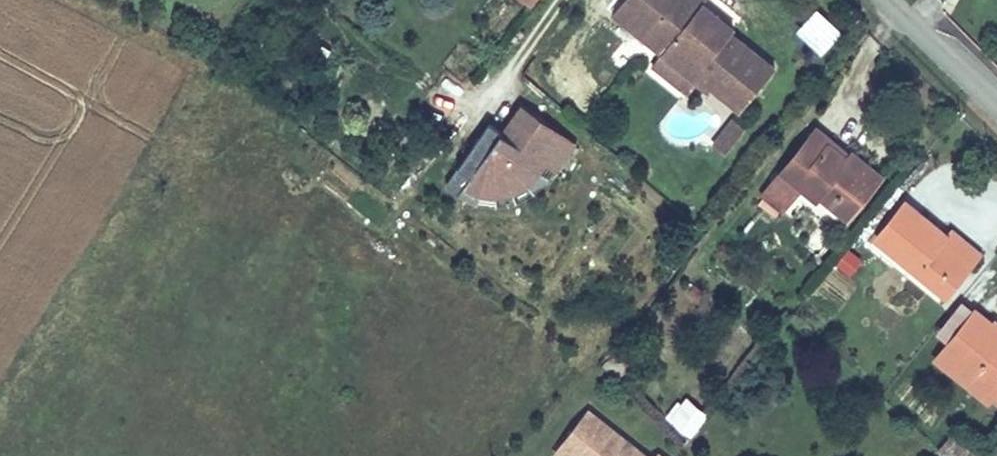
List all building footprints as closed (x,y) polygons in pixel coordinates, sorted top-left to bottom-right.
[(608,1),(656,41),(691,70),(698,61),(739,94),(768,57),(725,21),(712,10),(715,6),(707,0),(608,0),(608,1)] [(728,18),(715,6),(712,10),(725,21),(728,18)] [(682,81),(691,70),(656,41),(647,52),(682,81)] [(698,61),(691,70),(703,79),(706,75),(735,98),(739,94),(698,61)] [(575,146),(518,106),(499,133),(487,125),(443,187),(455,196),(458,192),(463,196),(478,200),(495,200),(509,197),(523,189),(534,180),(542,169),(553,176),(575,146)] [(731,118),(713,144),(728,155),(746,129),(731,118)] [(822,189),(849,211),(882,171),(858,150),(850,161),(830,145),(835,138),(819,125),(784,166),(770,182),(787,197),(801,181),(817,195),(822,189)] [(877,231),(945,288),(969,259),(936,231),(943,224),(908,196),(877,231)] [(834,267),(851,278),(863,260),(846,249),(834,267)] [(996,394),(996,345),(979,330),(986,321),(972,309),(933,357),(950,370),(957,362),(993,391),(996,394)] [(957,362),(950,370),(986,399),(993,391),(957,362)] [(666,415),(691,437),(708,416),(684,395),(666,415)] [(586,410),(550,455),(644,455),(586,410)] [(943,455),(958,455),(965,447),(943,429),(930,445),(943,455)]
